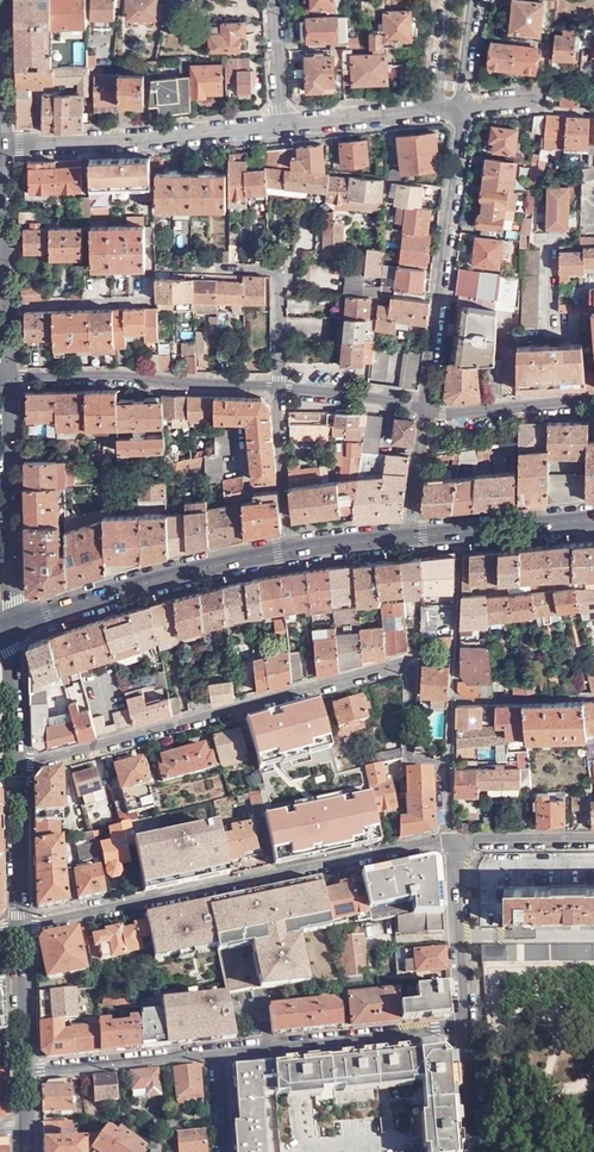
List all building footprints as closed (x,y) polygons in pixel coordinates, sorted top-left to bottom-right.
[(51,0),(15,0),(16,28),(17,64),(16,70),(22,69),(47,69),(53,69),(52,30),(51,0)] [(86,0),(51,0),(52,30),(86,29),(86,0)] [(115,0),(92,0),(92,19),(115,19),(115,0)] [(127,19),(158,19),(158,0),(128,0),(127,19)] [(178,25),(183,0),(167,0),(162,27),(178,25)] [(330,13),(337,13),(337,0),(311,0),(311,11),(329,11),(330,13)] [(544,2),(522,0),(514,0),(511,32),(541,35),(544,2)] [(550,0),(547,0),(546,8),(556,9),(557,1),(550,0)] [(372,48),(383,48),(383,41),(418,40),(418,36),(421,36),(420,21),(411,21),(411,11),(385,12),(386,33),(372,33),(372,48)] [(332,41),(332,50),(343,49),(352,49),(365,48),(364,34),(358,34),(358,39),(348,40),(348,17),(309,18),(309,20),(300,21),(301,39),(309,39),(309,42),(332,41)] [(246,49),(245,21),(210,24),(211,51),(246,49)] [(573,35),(573,29),(563,29),(563,35),(556,35),(554,60),(575,61),(578,36),(573,35)] [(586,30),(585,34),(584,47),(593,48),(593,57),(593,30),(586,30)] [(510,38),(494,36),(492,41),(490,67),(513,69),(516,45),(508,43),(510,38)] [(540,58),(551,59),(553,43),(542,42),(540,58)] [(516,45),(513,69),(536,72),(539,47),(516,45)] [(343,49),(332,50),(332,52),(312,53),(312,56),(307,57),(308,91),(323,90),(323,85),(335,85),(334,66),(344,66),(343,49)] [(344,66),(345,85),(388,82),(387,53),(353,55),(352,49),(343,49),(344,66)] [(249,70),(249,57),(240,58),(240,71),(249,70)] [(240,71),(240,58),(224,58),(225,82),(237,82),(237,92),(239,92),(250,92),(251,92),(251,85),(251,73),(251,70),(249,70),(240,71)] [(179,77),(153,80),(150,106),(160,104),(160,113),(190,110),(188,59),(178,59),(179,77)] [(582,62),(579,82),(589,83),(591,63),(582,62)] [(222,93),(222,66),(192,67),(192,97),(207,98),(207,93),(222,93)] [(89,93),(89,67),(87,68),(55,68),(55,81),(80,80),(77,93),(43,93),(44,131),(84,130),(83,93),(89,93)] [(55,81),(55,68),(53,69),(47,69),(22,69),(16,70),(17,95),(32,94),(32,86),(44,86),(43,81),(55,81)] [(120,104),(119,74),(95,74),(94,104),(120,104)] [(145,74),(119,74),(120,104),(145,104),(145,74)] [(323,85),(323,90),(323,93),(335,92),(335,85),(323,85)] [(17,126),(33,125),(32,94),(17,95),(17,126)] [(563,107),(576,108),(577,97),(561,96),(560,104),(563,107)] [(542,134),(544,115),(535,116),(533,133),(542,134)] [(565,146),(567,116),(544,115),(542,134),(540,147),(565,149),(565,146)] [(589,143),(591,118),(567,116),(565,146),(584,146),(583,150),(589,150),(589,143)] [(496,141),(495,150),(514,153),(517,130),(493,127),(491,141),(496,141)] [(386,180),(437,186),(437,181),(403,177),(403,172),(439,168),(435,133),(399,136),(402,165),(386,165),(386,176),(386,180)] [(386,165),(386,157),(368,158),(366,140),(343,142),(344,165),(365,163),(365,174),(386,176),(386,165)] [(322,144),(267,150),(267,164),(310,169),(325,170),(322,144)] [(230,171),(230,174),(228,198),(247,198),(247,192),(247,185),(247,169),(247,159),(233,159),(234,152),(231,152),(231,153),(230,164),(230,171)] [(164,166),(165,156),(151,156),(151,157),(151,166),(164,166)] [(150,201),(151,166),(151,157),(91,159),(91,197),(91,208),(109,208),(109,201),(150,201)] [(485,176),(484,186),(513,189),(516,162),(487,159),(486,166),(482,167),(481,174),(485,176)] [(56,191),(56,160),(29,161),(30,190),(24,189),(25,198),(56,198),(56,191)] [(80,166),(80,160),(56,160),(56,191),(83,191),(82,166),(80,166)] [(536,192),(537,176),(539,163),(532,163),(529,191),(536,192)] [(267,184),(267,192),(308,196),(308,189),(310,172),(310,169),(267,164),(267,167),(267,169),(267,184)] [(589,167),(584,168),(582,196),(593,192),(593,166),(589,167)] [(247,192),(267,192),(267,184),(267,169),(267,167),(248,169),(248,174),(247,185),(247,192)] [(190,209),(191,174),(179,173),(179,169),(171,169),(171,173),(157,173),(155,209),(190,209)] [(205,174),(191,174),(190,209),(226,210),(226,174),(213,174),(213,170),(205,170),(205,174)] [(330,177),(331,173),(310,172),(308,189),(328,191),(330,177)] [(328,191),(328,198),(328,200),(336,207),(349,209),(379,213),(383,179),(349,176),(349,179),(330,177),(328,191)] [(398,205),(421,207),(423,187),(392,183),(390,195),(396,196),(396,204),(398,205)] [(484,186),(468,184),(467,191),(482,192),(481,200),(485,200),(484,208),(505,211),(507,192),(483,189),(484,186)] [(548,226),(569,225),(569,209),(569,186),(548,186),(548,210),(548,226)] [(308,189),(308,196),(325,198),(328,198),(328,191),(308,189)] [(533,214),(536,192),(529,191),(529,192),(527,213),(533,214)] [(579,230),(593,231),(593,192),(582,196),(579,230)] [(91,208),(91,197),(83,197),(83,220),(91,220),(91,208)] [(228,203),(228,219),(236,219),(241,219),(241,206),(246,206),(247,200),(247,198),(228,198),(228,203)] [(325,201),(333,208),(336,208),(336,207),(328,200),(328,198),(325,198),(325,201)] [(325,201),(323,256),(332,256),(333,221),(333,208),(325,201)] [(403,231),(426,234),(430,208),(421,207),(398,205),(395,221),(404,223),(403,231)] [(505,211),(484,208),(483,214),(479,214),(477,226),(502,230),(505,211)] [(534,210),(534,226),(548,226),(548,210),(534,210)] [(40,211),(20,211),(21,222),(32,221),(40,221),(40,211)] [(127,226),(145,226),(145,217),(127,217),(127,226)] [(510,232),(509,240),(520,241),(520,246),(529,245),(533,218),(523,217),(522,234),(510,232)] [(51,228),(51,221),(40,221),(32,221),(32,228),(25,228),(25,252),(49,252),(49,228),(51,228)] [(335,222),(334,254),(334,256),(342,256),(343,221),(335,221),(335,222)] [(110,268),(110,226),(92,227),(91,269),(110,268)] [(153,241),(152,227),(145,228),(145,226),(127,226),(110,226),(110,268),(145,268),(145,241),(153,241)] [(83,256),(83,227),(51,228),(51,258),(83,256)] [(390,237),(392,238),(393,230),(385,229),(390,237)] [(430,237),(405,233),(400,264),(415,266),(415,262),(426,263),(430,237)] [(473,265),(500,268),(503,240),(476,237),(473,265)] [(579,237),(578,246),(584,246),(593,246),(593,237),(579,237)] [(228,244),(228,262),(237,263),(237,244),(236,244),(228,244)] [(593,265),(593,246),(584,246),(584,251),(559,252),(560,280),(570,280),(570,272),(584,272),(584,265),(593,265)] [(347,264),(345,293),(349,293),(362,294),(379,296),(379,294),(380,285),(380,275),(381,264),(382,249),(367,248),(365,266),(347,264)] [(538,328),(540,248),(523,248),(522,328),(538,328)] [(282,264),(290,265),(292,250),(281,250),(280,264),(282,264)] [(380,294),(422,299),(425,269),(386,264),(384,275),(396,277),(395,287),(382,285),(382,287),(380,294)] [(515,309),(520,277),(519,276),(462,269),(458,303),(459,304),(461,292),(496,296),(495,307),(515,309)] [(192,274),(155,273),(156,295),(156,299),(160,299),(160,300),(176,299),(176,309),(194,309),(192,274)] [(216,275),(192,274),(194,309),(194,313),(218,314),(217,302),(216,275)] [(216,275),(217,302),(243,303),(243,276),(216,275)] [(243,303),(265,303),(265,277),(243,276),(243,303)] [(45,286),(22,286),(22,297),(25,301),(51,300),(51,292),(45,292),(45,286)] [(569,312),(580,312),(589,311),(591,288),(587,288),(586,291),(584,291),(584,305),(560,305),(559,313),(569,312)] [(301,290),(289,289),(287,292),(286,297),(301,298),(301,290)] [(459,304),(495,309),(495,307),(496,296),(461,292),(459,304)] [(347,316),(377,315),(379,296),(362,294),(349,293),(347,316)] [(413,321),(428,323),(431,300),(428,299),(422,299),(380,294),(379,294),(379,296),(377,315),(376,323),(375,328),(396,330),(397,319),(409,320),(408,326),(413,326),(413,321)] [(160,299),(156,299),(156,308),(157,310),(176,309),(176,299),(160,300),(160,299)] [(487,358),(499,358),(500,344),(498,309),(495,309),(459,304),(458,303),(450,362),(477,361),(487,361),(487,358)] [(157,310),(156,308),(125,309),(114,310),(115,346),(128,346),(128,334),(146,334),(146,342),(159,342),(157,310)] [(91,346),(90,310),(54,311),(55,338),(55,356),(65,355),(65,346),(91,346)] [(115,346),(114,310),(90,310),(91,346),(92,355),(115,355),(115,346)] [(55,338),(54,311),(26,312),(26,339),(55,338)] [(589,311),(580,312),(581,317),(593,316),(593,325),(593,311),(589,311)] [(582,324),(581,317),(580,312),(569,312),(569,325),(582,324)] [(374,337),(375,330),(366,330),(367,322),(376,323),(377,315),(347,316),(345,338),(374,337)] [(219,330),(218,316),(209,316),(209,330),(219,330)] [(287,339),(315,339),(315,329),(287,329),(287,339)] [(204,332),(195,332),(195,342),(196,352),(205,352),(204,332)] [(372,358),(373,349),(374,337),(345,338),(342,361),(372,360),(372,358)] [(196,352),(195,342),(182,342),(182,356),(187,356),(187,355),(196,355),(196,352)] [(519,347),(518,391),(587,387),(586,372),(584,353),(583,343),(519,347)] [(92,355),(91,346),(65,346),(65,355),(92,355)] [(390,350),(374,348),(372,358),(389,360),(390,350)] [(419,361),(420,352),(405,350),(403,359),(419,361)] [(288,362),(307,361),(307,358),(304,358),(304,352),(288,352),(288,362)] [(160,354),(160,353),(150,353),(150,370),(161,371),(160,354)] [(161,371),(171,371),(170,354),(160,354),(161,371)] [(187,355),(187,356),(187,372),(196,372),(196,355),(187,355)] [(389,360),(372,358),(372,360),(372,368),(388,369),(389,360)] [(487,398),(504,396),(504,358),(499,358),(487,358),(487,361),(487,398)] [(419,361),(403,359),(402,368),(418,370),(419,361)] [(451,403),(480,399),(477,361),(450,362),(446,396),(451,403)] [(370,378),(387,379),(388,369),(372,368),(370,378)] [(418,370),(402,368),(401,377),(417,379),(418,370)] [(587,388),(593,387),(593,371),(586,372),(587,387),(587,388)] [(417,379),(401,377),(400,386),(415,388),(417,379)] [(88,427),(88,437),(120,437),(120,426),(118,402),(118,390),(87,391),(88,427)] [(87,391),(57,392),(58,427),(74,427),(74,430),(80,430),(80,427),(88,427),(87,391)] [(50,419),(51,437),(58,437),(58,427),(57,392),(27,393),(28,419),(50,419)] [(190,418),(190,397),(163,396),(162,401),(163,418),(190,418)] [(215,419),(215,397),(190,397),(190,418),(190,420),(215,419)] [(256,480),(277,478),(270,404),(264,398),(215,397),(215,419),(215,420),(248,421),(251,478),(256,480)] [(134,437),(120,437),(121,451),(165,450),(164,436),(146,436),(146,432),(143,433),(143,429),(147,429),(147,426),(163,426),(163,418),(162,401),(118,402),(120,426),(136,427),(136,433),(134,433),(134,437)] [(366,424),(367,417),(367,415),(367,414),(367,411),(337,411),(336,424),(366,424)] [(382,416),(367,414),(367,415),(367,417),(366,424),(366,426),(381,428),(382,416)] [(397,423),(395,436),(398,437),(398,441),(412,443),(415,424),(398,422),(397,423)] [(520,424),(518,504),(549,501),(550,456),(550,423),(520,424)] [(589,423),(550,423),(550,456),(588,456),(588,440),(589,423)] [(366,426),(366,424),(336,424),(291,425),(291,440),(364,438),(364,436),(365,427),(366,426)] [(366,426),(365,427),(364,436),(380,438),(381,428),(366,426)] [(58,427),(58,437),(88,437),(88,427),(80,427),(80,430),(74,430),(74,427),(58,427)] [(222,480),(223,480),(224,454),(232,454),(232,430),(215,429),(215,452),(209,453),(205,454),(205,464),(206,481),(222,480)] [(364,438),(364,441),(363,452),(378,453),(380,438),(364,436),(364,438)] [(586,497),(593,496),(593,440),(588,440),(588,456),(586,497)] [(289,485),(293,517),(354,510),(359,483),(360,479),(363,452),(364,441),(353,441),(351,456),(343,456),(340,481),(322,482),(320,467),(301,469),(300,464),(289,466),(289,485)] [(343,456),(351,456),(353,441),(344,441),(343,456)] [(190,458),(190,445),(178,449),(178,453),(178,462),(184,460),(190,458)] [(501,446),(478,449),(478,459),(490,458),(490,454),(517,451),(518,445),(501,446)] [(25,449),(26,460),(45,460),(45,449),(25,449)] [(205,454),(209,453),(208,449),(194,453),(195,457),(205,454)] [(460,451),(459,462),(478,464),(478,459),(478,449),(460,451)] [(433,480),(426,480),(421,513),(453,510),(458,476),(459,462),(460,451),(427,454),(427,460),(429,460),(428,462),(453,460),(452,475),(453,475),(454,477),(440,478),(440,475),(433,476),(433,480)] [(360,479),(385,476),(387,454),(378,453),(363,452),(360,479)] [(178,462),(178,453),(165,453),(165,465),(178,462)] [(185,470),(205,464),(205,454),(195,457),(190,458),(184,460),(185,470)] [(360,479),(359,483),(354,510),(353,520),(403,515),(410,457),(408,456),(393,455),(387,454),(385,476),(360,479)] [(550,456),(549,501),(586,497),(588,456),(550,456)] [(58,486),(67,486),(67,460),(45,460),(26,460),(26,487),(58,486)] [(185,473),(185,470),(184,460),(178,462),(165,465),(165,474),(185,473)] [(477,475),(476,508),(516,504),(517,471),(477,473),(477,475)] [(458,476),(453,510),(476,508),(477,475),(458,476)] [(227,539),(244,536),(242,503),(242,501),(245,501),(243,477),(223,480),(226,504),(227,539)] [(138,481),(139,501),(167,502),(166,481),(138,481)] [(26,487),(27,524),(59,523),(58,486),(26,487)] [(242,503),(244,536),(281,529),(278,490),(254,493),(255,500),(245,501),(242,501),(242,503)] [(186,510),(207,507),(207,500),(192,501),(186,502),(186,510)] [(209,543),(227,539),(226,504),(207,507),(209,543)] [(188,548),(209,543),(207,507),(186,510),(187,512),(188,548)] [(169,553),(188,548),(187,512),(167,515),(169,553)] [(142,560),(169,553),(167,515),(168,514),(140,515),(142,560)] [(125,564),(142,560),(140,515),(104,515),(104,518),(106,570),(125,564)] [(67,583),(106,570),(104,518),(66,531),(67,550),(67,583)] [(27,524),(27,546),(61,546),(61,523),(59,523),(27,524)] [(574,543),(573,575),(593,574),(593,541),(574,543)] [(574,543),(550,546),(550,577),(573,575),(574,543)] [(35,594),(67,583),(67,550),(61,551),(61,546),(27,546),(27,589),(35,594)] [(550,546),(520,548),(521,578),(550,577),(550,546)] [(520,548),(499,551),(500,580),(521,578),(520,548)] [(500,580),(499,551),(463,554),(462,589),(472,589),(472,582),(500,580)] [(421,590),(454,590),(455,555),(422,558),(421,590)] [(421,590),(422,558),(400,560),(403,594),(421,593),(421,590)] [(403,594),(400,560),(377,562),(380,596),(403,594)] [(380,596),(377,562),(355,564),(358,600),(358,604),(380,602),(380,596)] [(358,600),(355,564),(330,567),(333,601),(358,600)] [(333,601),(330,567),(308,570),(311,607),(333,604),(333,601)] [(307,611),(312,611),(311,607),(308,570),(283,574),(287,620),(298,618),(297,609),(307,608),(307,611)] [(288,639),(287,628),(287,620),(283,574),(261,579),(263,615),(275,613),(277,640),(288,639)] [(251,617),(263,615),(261,579),(248,581),(251,617)] [(228,621),(251,617),(248,581),(225,587),(228,621)] [(573,583),(575,588),(580,608),(580,610),(583,618),(593,618),(593,582),(573,583)] [(559,612),(580,608),(575,588),(573,583),(553,585),(554,590),(559,609),(559,612)] [(515,618),(538,615),(532,593),(531,585),(521,586),(510,587),(511,593),(512,595),(515,618)] [(539,622),(561,619),(559,612),(559,609),(554,590),(553,585),(550,585),(531,585),(532,593),(538,615),(539,622)] [(228,623),(228,621),(225,587),(201,592),(204,629),(228,623)] [(513,618),(508,587),(500,587),(486,588),(486,594),(487,594),(487,597),(488,619),(488,620),(513,618)] [(489,625),(488,620),(488,619),(487,597),(487,594),(486,594),(486,588),(472,589),(462,589),(462,596),(461,640),(478,639),(478,625),(489,625)] [(178,597),(181,634),(196,630),(197,637),(205,635),(204,629),(201,592),(178,597)] [(404,604),(403,594),(380,596),(380,602),(381,606),(404,604)] [(180,635),(175,598),(151,605),(158,640),(180,635)] [(408,650),(404,604),(381,606),(382,620),(383,628),(385,656),(408,650)] [(425,635),(438,635),(438,604),(420,604),(419,635),(425,635)] [(141,647),(158,640),(151,605),(104,619),(115,656),(118,665),(144,658),(141,647)] [(335,625),(360,623),(359,621),(358,607),(333,609),(335,625)] [(104,619),(68,631),(78,667),(89,664),(92,673),(101,671),(99,661),(115,656),(104,619)] [(292,683),(302,680),(299,653),(301,653),(299,627),(287,628),(288,639),(290,651),(292,683)] [(317,676),(338,670),(335,637),(335,627),(313,630),(316,660),(317,676)] [(385,658),(385,656),(383,628),(360,630),(360,635),(363,664),(385,658)] [(181,634),(182,642),(197,637),(196,630),(181,634)] [(68,631),(51,637),(61,672),(78,667),(68,631)] [(338,670),(363,664),(360,635),(335,637),(338,670)] [(452,648),(452,635),(438,635),(425,635),(425,646),(452,648)] [(40,750),(80,739),(75,721),(71,722),(57,726),(55,726),(54,723),(49,723),(49,706),(44,688),(53,685),(50,675),(61,672),(51,637),(29,645),(32,745),(40,750)] [(407,637),(408,650),(416,648),(416,637),(407,637)] [(478,639),(461,640),(460,675),(467,682),(458,682),(458,691),(464,697),(493,696),(492,687),(489,639),(478,639)] [(269,689),(292,683),(290,651),(266,657),(269,689)] [(258,692),(266,690),(264,654),(254,655),(258,692)] [(535,660),(542,694),(545,694),(553,694),(551,684),(549,674),(546,658),(535,660)] [(307,679),(317,676),(316,660),(305,662),(307,679)] [(450,704),(451,665),(423,663),(422,694),(433,694),(433,704),(450,704)] [(158,688),(167,685),(164,670),(149,674),(153,684),(157,683),(158,688)] [(565,680),(568,693),(570,693),(577,693),(574,678),(565,680)] [(223,701),(235,698),(233,681),(209,684),(210,697),(210,701),(223,700),(223,701)] [(125,692),(141,687),(140,682),(124,687),(125,692)] [(134,725),(173,715),(170,699),(170,698),(146,703),(141,687),(125,692),(130,708),(134,725)] [(339,729),(367,722),(365,713),(368,712),(363,695),(353,697),(354,701),(332,707),(339,729)] [(173,715),(181,713),(179,697),(170,699),(173,715)] [(57,726),(71,722),(65,700),(50,703),(57,726)] [(80,739),(97,735),(91,712),(89,707),(82,709),(79,700),(70,703),(75,721),(80,739)] [(528,703),(524,703),(526,736),(527,739),(587,739),(586,730),(585,702),(528,703)] [(585,702),(586,730),(593,730),(593,703),(585,702)] [(483,724),(482,703),(457,703),(457,725),(483,724)] [(524,703),(498,703),(499,723),(508,723),(509,736),(526,736),(524,703)] [(280,712),(247,721),(260,769),(311,756),(309,751),(330,746),(319,706),(281,716),(280,712)] [(97,735),(134,725),(130,708),(96,718),(94,712),(91,712),(97,735)] [(499,723),(483,724),(457,725),(457,738),(459,739),(459,747),(496,745),(506,745),(506,753),(510,753),(509,736),(508,723),(499,723)] [(417,736),(429,737),(429,729),(417,728),(417,736)] [(253,749),(249,729),(213,739),(221,763),(225,762),(252,754),(254,754),(253,749)] [(428,753),(429,737),(417,736),(416,753),(428,753)] [(387,751),(401,748),(398,737),(385,740),(387,751)] [(166,781),(216,766),(209,743),(158,758),(166,781)] [(374,764),(401,758),(402,749),(402,748),(401,748),(387,751),(374,754),(374,764)] [(589,761),(588,753),(584,753),(583,751),(579,751),(577,754),(578,757),(581,759),(582,774),(589,773),(589,761)] [(340,772),(363,767),(361,757),(353,758),(352,753),(335,756),(337,762),(337,764),(338,766),(340,772)] [(528,753),(514,753),(515,769),(529,769),(528,753)] [(252,754),(225,762),(226,768),(253,761),(252,754)] [(363,767),(374,764),(374,754),(361,757),(363,767)] [(114,767),(128,812),(129,816),(157,808),(148,775),(151,775),(145,755),(141,756),(142,760),(114,767)] [(381,771),(401,765),(402,760),(364,768),(366,776),(372,804),(374,813),(398,807),(391,780),(384,782),(381,771)] [(84,773),(74,776),(80,799),(101,793),(101,796),(105,795),(97,770),(90,772),(88,766),(82,768),(84,773)] [(486,770),(477,770),(479,794),(483,794),(483,787),(490,787),(531,786),(529,769),(515,769),(509,769),(486,770)] [(65,821),(63,770),(40,776),(34,783),(35,843),(62,838),(62,821),(65,821)] [(431,770),(407,770),(406,793),(432,793),(431,770)] [(477,770),(457,770),(455,796),(480,796),(479,794),(477,770)] [(257,817),(266,816),(261,790),(261,789),(257,790),(239,794),(240,799),(252,796),(257,817)] [(432,793),(406,793),(406,815),(400,815),(399,839),(429,832),(434,823),(432,793)] [(531,793),(532,800),(539,800),(539,824),(566,824),(565,794),(531,793)] [(592,810),(591,802),(591,795),(573,795),(573,810),(592,810)] [(266,817),(274,859),(292,856),(291,853),(310,849),(311,852),(340,846),(339,843),(360,839),(361,842),(378,838),(375,824),(370,796),(352,799),(352,803),(342,805),(341,802),(266,817)] [(128,812),(118,815),(122,827),(132,825),(129,816),(128,812)] [(82,813),(69,816),(72,825),(84,822),(82,813)] [(242,859),(263,856),(259,830),(254,831),(252,822),(231,826),(232,834),(224,835),(230,861),(234,866),(240,865),(242,859)] [(132,825),(122,827),(110,828),(113,842),(102,844),(107,874),(112,876),(118,876),(120,872),(119,863),(130,861),(127,845),(135,843),(132,825)] [(209,859),(199,828),(188,832),(187,830),(177,833),(177,836),(141,848),(146,864),(145,864),(151,881),(178,872),(178,870),(209,859)] [(93,830),(90,831),(75,835),(82,862),(95,860),(96,866),(100,868),(94,834),(93,830)] [(62,838),(35,843),(36,879),(64,871),(63,842),(66,841),(66,837),(62,838)] [(434,856),(360,871),(371,922),(396,918),(417,915),(443,914),(443,860),(434,856)] [(74,874),(78,900),(105,894),(100,868),(74,874)] [(64,871),(36,879),(36,907),(40,909),(68,902),(64,871)] [(340,888),(322,892),(322,894),(330,930),(370,923),(365,899),(357,901),(352,880),(339,883),(340,888)] [(507,887),(507,902),(497,903),(497,913),(507,913),(508,928),(536,927),(536,912),(593,912),(593,886),(507,887)] [(330,930),(322,894),(287,901),(286,898),(279,900),(281,912),(279,915),(280,921),(283,922),(316,916),(319,931),(330,930)] [(255,947),(246,907),(231,910),(230,906),(216,909),(222,939),(236,936),(240,950),(245,951),(250,950),(255,947)] [(536,912),(536,927),(536,928),(593,928),(593,912),(536,912)] [(443,931),(443,914),(417,915),(396,918),(397,934),(427,931),(426,933),(443,931)] [(165,927),(158,929),(164,957),(188,951),(190,952),(208,948),(204,928),(195,930),(193,921),(179,924),(179,920),(177,919),(165,922),(164,923),(165,927)] [(107,935),(89,939),(89,943),(92,961),(125,954),(125,952),(139,949),(137,942),(141,941),(141,939),(150,937),(147,923),(136,926),(137,928),(122,932),(121,929),(107,932),(107,935)] [(364,951),(361,926),(337,930),(342,983),(364,982),(364,975),(375,975),(373,950),(364,951)] [(89,939),(86,928),(43,937),(40,942),(48,978),(85,970),(80,946),(89,943),(89,939)] [(267,942),(261,943),(262,958),(269,957),(267,942)] [(482,964),(593,962),(593,946),(481,947),(482,964)] [(446,970),(445,952),(427,953),(427,949),(403,951),(404,963),(393,964),(394,975),(446,970)] [(56,982),(39,983),(39,992),(46,992),(56,991),(56,982)] [(400,1003),(402,1021),(441,1017),(441,1007),(449,1006),(447,985),(407,989),(408,1002),(400,1003)] [(77,989),(56,991),(46,992),(47,1004),(52,1004),(54,1019),(79,1017),(77,989)] [(340,1003),(343,1027),(402,1021),(400,1003),(398,990),(349,995),(352,1018),(347,1018),(345,1000),(340,1000),(340,1003)] [(181,994),(162,995),(164,1009),(165,1029),(177,1028),(176,1014),(183,1013),(181,994)] [(269,1009),(273,1035),(343,1027),(340,1003),(335,998),(269,1006),(269,1009)] [(143,1048),(167,1046),(165,1029),(164,1009),(143,1011),(143,1017),(141,1017),(143,1048)] [(257,1011),(260,1037),(273,1035),(269,1009),(257,1011)] [(102,1053),(143,1048),(141,1017),(131,1018),(131,1023),(111,1026),(110,1020),(100,1021),(100,1027),(102,1053)] [(63,1021),(41,1023),(42,1052),(49,1058),(75,1055),(72,1031),(64,1031),(63,1021)] [(72,1031),(75,1055),(102,1053),(100,1027),(72,1029),(72,1031)] [(275,1065),(275,1066),(277,1089),(277,1095),(419,1082),(424,1151),(459,1151),(452,1056),(439,1050),(439,1047),(275,1065)] [(202,1101),(199,1066),(174,1069),(177,1101),(192,1100),(192,1102),(202,1101)] [(241,1151),(266,1151),(266,1147),(263,1147),(263,1133),(265,1132),(263,1100),(260,1101),(259,1090),(277,1089),(275,1066),(235,1069),(241,1151)] [(159,1096),(158,1070),(132,1073),(134,1098),(159,1096)] [(119,1101),(117,1075),(94,1077),(95,1102),(119,1101)] [(42,1089),(73,1086),(72,1079),(48,1082),(42,1089)] [(55,1111),(74,1111),(73,1086),(42,1089),(43,1112),(55,1111)] [(165,1129),(178,1128),(178,1119),(165,1120),(165,1129)] [(59,1133),(75,1132),(75,1128),(72,1128),(72,1121),(43,1122),(44,1133),(59,1133)] [(107,1125),(102,1131),(90,1146),(97,1151),(141,1151),(145,1147),(120,1129),(117,1132),(107,1125)] [(45,1151),(89,1151),(87,1131),(75,1132),(59,1133),(59,1139),(44,1139),(45,1151)] [(177,1133),(179,1151),(206,1151),(205,1131),(177,1133)] [(149,1145),(165,1144),(165,1134),(148,1135),(149,1145)] [(0,1141),(0,1151),(8,1151),(8,1141),(0,1141)] [(165,1144),(149,1145),(149,1151),(166,1151),(165,1144)]
